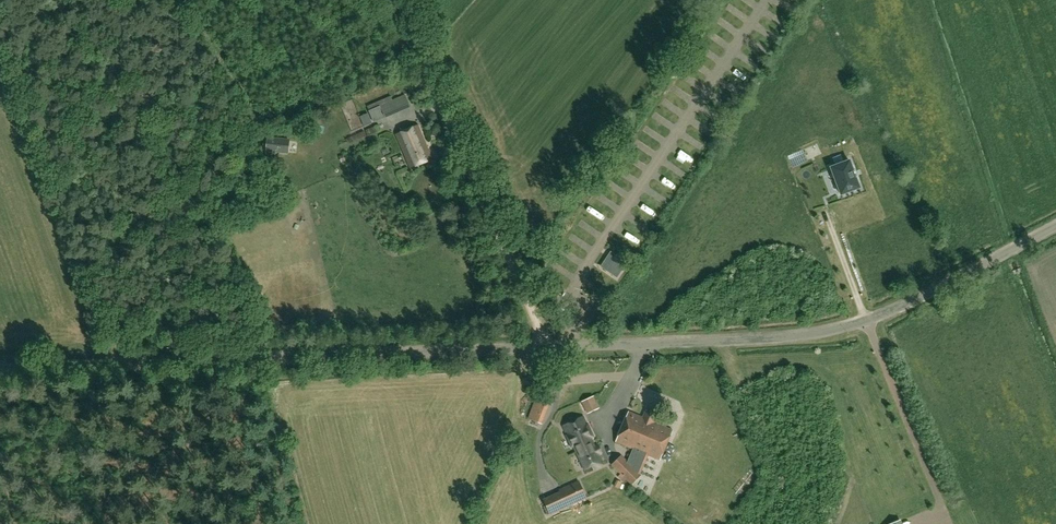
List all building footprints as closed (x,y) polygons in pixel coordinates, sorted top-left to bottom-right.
[(410,106),(406,96),(393,101),(391,96),(367,106),(369,111),(374,121),(410,106)] [(409,168),(432,159),(418,125),(395,134),(409,168)] [(288,154),(290,139),(267,136),(265,152),(288,154)] [(832,167),(831,167),(831,169),(841,194),(840,194),(841,195),(842,194),(859,188),(860,188),(859,187),(855,177),(856,177),(854,171),(853,171),(850,162),(849,160),(848,161),(832,167)] [(341,187),(327,190),(330,202),(344,198),(341,187)] [(331,211),(333,225),(349,223),(347,209),(331,211)] [(349,230),(334,234),(337,246),(353,242),(349,230)] [(342,255),(346,266),(361,261),(357,250),(342,255)] [(611,252),(604,262),(607,264),(604,269),(617,277),(627,263),(611,252)] [(255,277),(262,273),(258,264),(250,268),(255,277)] [(378,285),(387,284),(387,274),(378,275),(378,285)] [(271,286),(261,288),(264,301),(274,299),(271,286)] [(589,415),(598,411),(593,399),(584,403),(589,415)] [(621,454),(612,464),(620,473),(627,480),(631,485),(641,474),(648,455),(660,460),(673,429),(655,422),(658,415),(645,410),(642,417),(628,411),(616,441),(633,448),(628,461),(621,454)] [(533,411),(530,419),(538,422),(542,414),(533,411)] [(581,421),(564,429),(569,440),(570,439),(584,469),(593,465),(594,467),(602,463),(601,461),(598,453),(600,452),(597,446),(595,447),(587,431),(589,430),(584,419),(581,421)] [(549,496),(543,498),(550,515),(556,512),(569,506),(580,502),(586,499),(585,496),(578,482),(549,496)]
